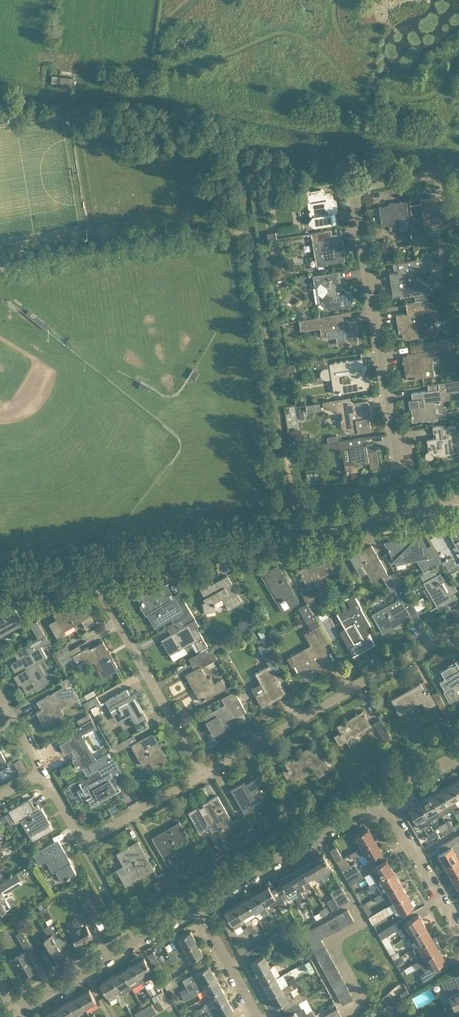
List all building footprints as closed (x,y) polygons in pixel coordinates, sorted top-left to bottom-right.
[(365,22),(376,19),(374,9),(362,12),(365,22)] [(60,76),(59,87),(72,88),(73,77),(60,76)] [(325,195),(325,191),(321,188),(301,191),(295,192),(296,203),(310,201),(311,208),(309,211),(309,214),(312,216),(309,220),(309,222),(314,226),(337,222),(335,212),(338,209),(336,201),(333,199),(332,199),(331,198),(327,194),(325,195)] [(425,228),(440,226),(447,225),(445,213),(439,214),(436,195),(420,198),(421,203),(409,205),(413,228),(425,226),(425,228)] [(406,200),(400,201),(392,202),(393,204),(379,206),(381,222),(380,224),(382,225),(382,228),(388,227),(390,229),(392,227),(400,225),(401,234),(411,233),(408,211),(406,200)] [(332,235),(331,229),(311,232),(316,266),(327,264),(327,263),(345,260),(343,248),(344,248),(342,239),(338,239),(337,234),(332,235)] [(425,293),(429,293),(432,287),(416,276),(421,269),(429,267),(429,265),(433,264),(432,256),(394,262),(395,269),(398,269),(398,271),(389,273),(390,280),(393,281),(393,284),(391,285),(393,296),(400,295),(400,297),(415,295),(416,299),(426,297),(425,293)] [(342,292),(338,271),(313,275),(314,281),(314,285),(316,286),(319,303),(328,309),(353,305),(351,290),(342,292)] [(422,303),(421,300),(416,301),(406,302),(407,312),(396,314),(399,333),(402,332),(403,337),(406,339),(433,334),(431,325),(432,324),(432,321),(431,321),(429,312),(435,311),(434,301),(422,303)] [(344,322),(342,313),(332,314),(299,320),(300,331),(320,328),(321,337),(327,336),(327,338),(336,337),(336,340),(339,339),(340,345),(348,344),(348,345),(358,344),(357,342),(356,335),(355,336),(354,329),(357,329),(356,320),(344,322)] [(416,378),(425,376),(424,368),(429,367),(428,362),(433,362),(432,356),(436,356),(436,352),(454,349),(452,338),(410,344),(411,352),(407,352),(407,355),(403,356),(406,378),(412,377),(412,379),(416,378)] [(327,358),(315,359),(316,367),(328,365),(327,358)] [(321,373),(320,374),(321,375),(321,376),(322,377),(323,378),(324,379),(325,379),(326,379),(327,379),(332,378),(333,384),(338,383),(339,393),(366,387),(366,386),(368,385),(368,383),(368,381),(368,379),(367,377),(366,376),(365,376),(364,374),(362,374),(362,370),(363,370),(365,370),(366,369),(366,368),(366,367),(366,366),(365,366),(364,365),(363,366),(362,358),(352,360),(348,360),(347,359),(345,361),(342,361),(341,360),(339,362),(337,362),(336,361),(333,363),(330,363),(330,367),(325,368),(324,368),(323,368),(323,369),(322,369),(321,370),(321,371),(321,372),(321,373)] [(408,399),(409,404),(411,403),(412,406),(411,407),(412,413),(411,414),(412,421),(417,420),(417,419),(422,419),(422,420),(428,419),(428,420),(438,419),(437,417),(435,401),(438,401),(438,402),(440,401),(440,400),(443,400),(450,399),(450,398),(449,394),(450,394),(449,392),(451,391),(451,392),(454,391),(456,391),(458,390),(458,379),(453,380),(447,381),(438,382),(439,388),(428,390),(411,393),(412,399),(408,399)] [(338,398),(322,401),(323,408),(328,407),(334,412),(340,411),(341,411),(342,417),(340,419),(342,427),(345,429),(348,428),(348,431),(351,433),(357,432),(369,430),(370,427),(369,418),(371,416),(369,402),(366,400),(349,403),(348,396),(338,398)] [(320,402),(306,404),(307,412),(321,410),(320,402)] [(425,455),(425,456),(425,457),(426,458),(427,458),(428,459),(429,459),(430,459),(431,458),(432,458),(432,457),(433,457),(433,456),(434,455),(434,454),(439,453),(440,455),(449,454),(453,453),(452,452),(458,451),(458,443),(456,424),(444,426),(444,424),(432,426),(433,433),(435,433),(436,437),(426,438),(428,450),(427,450),(427,451),(426,451),(426,452),(425,452),(425,453),(425,454),(425,455)] [(291,431),(292,440),(299,438),(297,429),(291,431)] [(327,450),(340,448),(349,447),(351,460),(345,461),(345,471),(348,473),(359,471),(358,464),(369,462),(370,469),(379,467),(376,446),(371,447),(370,444),(372,443),(371,441),(366,442),(365,436),(355,438),(338,441),(339,441),(326,443),(327,450)] [(443,531),(445,534),(448,532),(458,551),(458,522),(443,531)] [(431,567),(441,562),(432,545),(431,545),(431,546),(427,548),(420,535),(412,542),(410,538),(410,537),(385,542),(388,548),(387,548),(389,551),(389,550),(394,559),(393,560),(403,558),(404,560),(419,558),(426,570),(431,567)] [(387,572),(376,553),(371,545),(350,557),(356,567),(363,564),(372,580),(382,575),(384,578),(383,578),(390,591),(395,588),(402,584),(395,572),(388,576),(386,572),(387,572)] [(309,588),(316,583),(315,580),(334,569),(326,554),(299,570),(307,584),(309,588)] [(442,562),(448,572),(448,574),(458,568),(458,567),(456,562),(452,556),(442,562)] [(299,602),(294,593),(277,564),(263,573),(279,601),(285,598),(290,606),(299,602)] [(432,594),(439,606),(451,599),(448,593),(450,592),(451,593),(457,589),(448,574),(448,572),(441,576),(442,577),(439,578),(435,571),(434,571),(431,567),(426,570),(420,574),(424,581),(427,586),(426,587),(428,590),(429,589),(432,594)] [(200,589),(204,597),(203,597),(204,601),(202,602),(204,612),(215,609),(214,604),(215,604),(214,602),(222,598),(228,609),(242,602),(232,583),(227,575),(208,585),(200,587),(200,589)] [(388,605),(372,614),(374,618),(383,632),(411,616),(406,608),(413,604),(402,584),(395,588),(403,602),(390,609),(388,605)] [(175,623),(180,620),(192,613),(183,597),(177,601),(175,597),(170,600),(163,586),(151,593),(149,590),(138,596),(143,604),(146,602),(151,611),(148,613),(149,615),(148,615),(153,624),(154,623),(155,626),(171,617),(175,623)] [(303,595),(306,602),(307,602),(314,615),(321,610),(310,591),(303,595)] [(338,613),(337,614),(345,627),(354,643),(349,645),(354,654),(354,655),(375,643),(369,633),(368,634),(363,626),(369,623),(370,622),(361,607),(362,607),(354,592),(346,597),(347,597),(351,606),(338,613)] [(9,599),(0,605),(0,630),(3,628),(3,627),(7,624),(10,630),(22,623),(20,619),(21,618),(13,603),(12,603),(9,599)] [(59,623),(51,627),(57,638),(66,633),(64,630),(81,620),(86,629),(87,629),(95,624),(82,600),(69,607),(68,605),(53,613),(57,618),(59,623)] [(306,602),(298,607),(305,620),(313,615),(314,615),(307,602),(306,602)] [(420,606),(415,608),(419,614),(424,611),(420,606)] [(183,625),(195,618),(192,613),(180,620),(183,625)] [(292,666),(297,664),(300,669),(304,678),(331,662),(327,654),(322,646),(329,642),(319,625),(313,615),(305,620),(310,629),(304,633),(311,646),(300,652),(299,650),(287,657),(292,666)] [(247,619),(244,620),(247,626),(255,622),(252,617),(247,619)] [(170,634),(161,639),(169,654),(178,649),(195,640),(200,649),(207,645),(196,626),(198,625),(195,618),(183,625),(183,627),(170,634)] [(37,620),(30,624),(39,639),(46,635),(37,620)] [(37,683),(47,678),(38,661),(47,656),(41,646),(49,641),(46,635),(39,639),(17,651),(20,658),(10,663),(17,676),(16,676),(18,679),(19,679),(21,682),(18,683),(19,684),(21,683),(26,693),(39,686),(37,683)] [(70,650),(57,657),(62,665),(70,661),(77,657),(79,662),(87,657),(91,663),(94,661),(97,668),(96,668),(102,677),(109,673),(118,668),(103,641),(94,646),(90,647),(89,645),(81,650),(72,655),(70,650)] [(264,689),(255,694),(262,707),(269,703),(271,703),(271,701),(286,693),(281,684),(277,677),(283,674),(274,660),(265,642),(258,646),(268,663),(269,663),(270,664),(255,673),(264,689)] [(70,650),(69,650),(66,644),(54,651),(57,657),(70,650)] [(208,647),(198,652),(201,658),(211,652),(208,647)] [(207,678),(201,667),(217,658),(213,651),(211,652),(201,658),(191,663),(194,669),(185,674),(201,701),(226,686),(221,679),(215,683),(211,676),(207,678)] [(455,660),(456,663),(452,666),(451,665),(441,671),(445,678),(440,681),(450,700),(458,695),(458,666),(455,660)] [(50,713),(55,711),(80,697),(68,676),(61,681),(64,686),(38,701),(41,707),(36,710),(37,712),(38,711),(44,721),(53,717),(50,713)] [(407,690),(391,699),(399,713),(403,711),(421,701),(426,709),(436,703),(429,691),(426,692),(420,682),(407,690)] [(232,685),(226,689),(228,693),(235,690),(232,685)] [(132,698),(130,695),(127,688),(105,700),(112,711),(114,716),(121,712),(122,713),(123,712),(125,716),(132,712),(132,713),(133,712),(138,721),(146,717),(147,720),(148,719),(135,696),(132,698)] [(225,703),(204,715),(214,733),(227,726),(225,723),(239,715),(246,711),(235,690),(228,693),(221,697),(225,703)] [(445,715),(451,712),(438,690),(432,694),(445,715)] [(99,708),(97,706),(101,704),(96,695),(83,702),(87,709),(91,707),(93,711),(95,714),(100,711),(98,708),(99,708)] [(364,713),(363,711),(350,718),(351,719),(338,726),(341,732),(334,735),(339,744),(346,739),(371,725),(365,715),(366,715),(365,713),(364,713)] [(89,712),(77,719),(78,721),(80,725),(92,718),(89,713),(89,712)] [(61,743),(59,744),(65,753),(71,749),(74,754),(76,756),(75,757),(76,757),(72,759),(75,764),(74,764),(76,768),(77,767),(78,769),(81,767),(82,767),(87,774),(98,768),(114,759),(112,754),(110,750),(96,758),(82,734),(96,726),(92,718),(80,725),(67,732),(67,733),(68,732),(71,737),(61,743)] [(396,745),(381,718),(373,722),(382,738),(383,738),(390,749),(396,745)] [(164,762),(168,759),(153,732),(131,744),(142,765),(149,761),(153,768),(162,763),(164,762)] [(289,751),(277,758),(284,770),(285,770),(286,772),(297,766),(300,771),(306,768),(311,765),(312,765),(312,766),(316,764),(325,779),(321,781),(324,787),(339,778),(315,738),(290,752),(289,751)] [(125,739),(109,748),(110,750),(112,754),(123,747),(127,745),(128,744),(125,739)] [(8,765),(0,750),(0,769),(8,765)] [(90,782),(83,786),(84,788),(88,795),(86,796),(87,798),(88,797),(92,805),(99,801),(102,800),(100,797),(103,795),(104,796),(106,795),(107,797),(116,791),(114,789),(119,786),(117,783),(125,778),(114,759),(98,768),(102,776),(98,778),(97,777),(90,782)] [(244,781),(228,790),(229,790),(231,789),(244,813),(251,809),(249,804),(259,798),(264,806),(264,807),(274,801),(259,775),(245,783),(242,785),(241,783),(244,782),(244,781)] [(337,792),(344,788),(339,780),(333,784),(337,792)] [(441,789),(449,802),(452,808),(458,805),(455,801),(458,799),(458,795),(452,783),(441,789)] [(441,789),(430,795),(438,809),(441,815),(452,808),(449,802),(441,789)] [(232,833),(239,846),(250,839),(245,831),(243,827),(238,819),(237,818),(232,821),(217,795),(203,804),(204,805),(200,807),(199,806),(198,806),(189,812),(194,822),(200,832),(209,826),(214,833),(221,829),(222,830),(224,829),(223,828),(227,825),(232,833)] [(430,795),(419,802),(427,815),(430,821),(441,815),(438,809),(430,795)] [(10,812),(5,815),(10,824),(13,822),(11,818),(13,817),(16,823),(21,820),(32,840),(52,829),(49,823),(50,822),(42,807),(40,808),(38,804),(34,806),(27,810),(22,802),(8,810),(10,812)] [(419,802),(408,808),(416,821),(420,828),(431,822),(430,821),(427,815),(419,802)] [(245,815),(238,819),(243,827),(245,831),(250,839),(256,835),(252,827),(245,815)] [(450,820),(446,822),(448,826),(450,831),(451,831),(455,829),(450,820)] [(175,851),(172,846),(182,840),(181,840),(188,836),(179,821),(152,837),(169,865),(182,858),(177,850),(175,851)] [(448,826),(441,831),(443,835),(451,831),(450,831),(448,826)] [(362,846),(375,839),(368,827),(352,836),(355,842),(358,840),(362,846)] [(433,831),(424,836),(427,841),(436,836),(438,835),(435,829),(433,831)] [(437,847),(440,852),(438,854),(445,865),(458,858),(458,857),(458,834),(447,840),(437,847)] [(71,862),(58,839),(33,854),(39,864),(46,860),(52,871),(55,872),(56,871),(62,881),(76,873),(70,863),(71,862)] [(381,851),(375,839),(362,846),(356,849),(349,853),(352,858),(359,854),(359,855),(365,852),(369,858),(381,851)] [(142,849),(137,841),(129,846),(128,844),(126,846),(127,847),(117,852),(124,865),(117,869),(122,878),(126,885),(148,872),(154,869),(142,849)] [(336,861),(343,857),(341,854),(336,846),(330,849),(335,858),(336,861)] [(323,853),(312,860),(322,878),(324,881),(329,879),(326,875),(333,871),(332,869),(330,865),(328,862),(323,853)] [(445,865),(452,877),(458,872),(458,857),(458,858),(445,865)] [(374,868),(369,871),(375,881),(375,882),(381,878),(393,871),(386,859),(378,864),(374,867),(374,868)] [(322,878),(312,860),(301,866),(308,878),(313,875),(317,881),(322,878)] [(344,861),(338,864),(341,869),(347,866),(344,861)] [(346,877),(359,870),(354,862),(347,866),(341,869),(346,877)] [(307,888),(312,885),(307,878),(308,878),(301,866),(290,873),(300,890),(305,888),(307,888)] [(170,869),(165,872),(172,884),(171,884),(174,888),(179,885),(177,881),(170,869)] [(350,884),(363,877),(359,870),(346,877),(350,884)] [(387,890),(400,882),(393,871),(381,878),(387,890)] [(159,880),(153,884),(158,892),(164,889),(171,884),(172,884),(165,872),(157,876),(159,880)] [(10,906),(6,898),(10,896),(7,891),(22,883),(21,881),(21,880),(17,873),(0,882),(0,913),(10,906)] [(305,900),(300,890),(290,873),(279,879),(281,884),(276,887),(283,899),(296,891),(298,895),(296,897),(299,903),(305,900)] [(375,881),(368,885),(368,886),(370,890),(378,886),(375,882),(375,881)] [(394,901),(407,894),(400,882),(387,890),(394,901)] [(271,890),(268,885),(257,892),(264,904),(268,910),(273,908),(272,906),(277,903),(281,909),(287,905),(283,899),(276,887),(271,890)] [(335,889),(330,892),(333,896),(339,906),(344,902),(345,902),(349,899),(344,890),(338,894),(335,889)] [(263,916),(269,912),(268,910),(264,904),(257,892),(246,898),(253,910),(256,915),(261,912),(263,916)] [(377,902),(384,897),(382,892),(374,897),(377,902)] [(407,894),(394,901),(398,908),(401,913),(405,911),(413,906),(407,894)] [(332,910),(339,906),(333,896),(326,900),(332,910)] [(246,898),(235,905),(242,917),(245,921),(250,918),(256,915),(253,910),(246,898)] [(375,910),(369,900),(363,903),(368,914),(375,910)] [(70,932),(77,945),(92,936),(86,924),(83,920),(88,917),(90,922),(97,918),(88,901),(76,908),(80,915),(77,917),(75,918),(74,920),(76,924),(78,927),(70,932)] [(43,902),(38,905),(40,909),(40,910),(42,913),(48,910),(45,906),(43,902)] [(234,928),(243,923),(245,922),(245,921),(242,917),(235,905),(224,911),(234,928)] [(373,913),(369,916),(370,919),(373,923),(390,913),(386,906),(373,913)] [(324,907),(319,910),(322,915),(325,913),(327,912),(324,907)] [(348,923),(354,920),(348,909),(342,912),(348,923)] [(343,926),(348,923),(342,912),(337,915),(343,926)] [(406,923),(403,925),(405,929),(403,930),(407,936),(412,933),(425,926),(419,914),(418,914),(410,919),(405,922),(406,923)] [(337,929),(343,926),(337,915),(331,918),(337,929)] [(48,936),(37,943),(42,953),(47,962),(63,953),(59,945),(54,936),(60,932),(54,921),(51,917),(46,920),(48,924),(43,927),(48,936)] [(332,932),(337,929),(331,918),(326,921),(332,932)] [(326,935),(332,932),(326,921),(320,924),(326,935)] [(378,932),(381,938),(384,943),(389,940),(386,936),(400,927),(401,926),(398,921),(396,922),(378,932)] [(310,944),(321,938),(326,935),(320,924),(304,933),(310,944)] [(246,934),(251,931),(247,925),(243,928),(246,934)] [(412,933),(407,936),(411,942),(416,939),(418,944),(432,937),(425,926),(412,933)] [(283,927),(279,930),(284,937),(288,935),(283,927)] [(170,956),(176,953),(185,949),(184,948),(197,942),(190,930),(173,940),(177,947),(168,952),(170,956)] [(272,944),(283,937),(280,930),(268,937),(272,944)] [(23,931),(17,934),(23,943),(28,940),(23,931)] [(414,947),(413,948),(414,948),(420,959),(419,959),(420,959),(425,956),(438,949),(441,947),(437,941),(436,941),(434,942),(432,937),(418,944),(414,947)] [(324,943),(321,938),(310,944),(313,949),(324,943)] [(191,960),(203,953),(197,942),(184,948),(185,949),(191,960)] [(316,955),(327,949),(324,943),(313,949),(316,955)] [(249,957),(261,951),(258,945),(246,952),(249,957)] [(319,960),(330,954),(327,949),(316,955),(319,960)] [(420,959),(413,963),(415,968),(421,964),(425,972),(420,974),(424,981),(429,978),(438,973),(446,968),(442,962),(445,960),(441,953),(440,951),(438,949),(425,956),(420,959)] [(27,950),(9,961),(14,970),(16,968),(21,977),(37,968),(32,959),(27,951),(27,950)] [(147,954),(154,966),(160,962),(153,951),(147,954)] [(165,964),(178,957),(176,953),(170,956),(163,961),(165,964)] [(258,972),(270,966),(264,954),(252,961),(258,972)] [(321,966),(333,960),(330,954),(319,960),(321,966)] [(400,956),(394,959),(397,965),(405,960),(401,955),(400,956)] [(143,981),(148,978),(154,975),(144,957),(133,964),(143,981)] [(324,971),(335,965),(333,960),(321,966),(324,971)] [(132,988),(143,981),(133,964),(122,970),(132,988)] [(186,986),(179,990),(181,994),(191,989),(195,987),(203,983),(215,976),(209,965),(197,971),(191,974),(194,981),(186,985),(186,986)] [(327,977),(338,971),(335,965),(324,971),(327,977)] [(264,984),(276,977),(270,966),(258,972),(264,984)] [(121,994),(132,988),(122,970),(111,976),(118,988),(121,994)] [(330,982),(341,976),(338,971),(327,977),(330,982)] [(163,982),(172,977),(169,972),(160,977),(163,982)] [(441,982),(450,1003),(447,1005),(449,1009),(454,1007),(458,1005),(458,973),(458,974),(457,975),(441,982)] [(276,977),(264,984),(270,995),(282,988),(288,985),(283,974),(276,978),(276,977)] [(111,976),(100,983),(106,995),(107,995),(109,1000),(116,996),(121,1005),(126,1003),(121,994),(118,988),(111,976)] [(191,989),(181,994),(185,1001),(191,997),(198,994),(197,992),(199,991),(206,988),(209,994),(221,987),(215,976),(203,983),(195,987),(191,989)] [(333,987),(344,981),(341,976),(330,982),(333,987)] [(167,989),(176,984),(172,977),(163,982),(167,989)] [(282,988),(270,995),(276,1006),(281,1003),(284,1009),(302,999),(299,993),(294,996),(290,989),(299,985),(297,980),(295,981),(290,984),(290,983),(288,985),(282,988)] [(336,993),(347,987),(344,981),(333,987),(336,993)] [(215,1005),(227,998),(221,987),(209,994),(212,1000),(215,1005)] [(339,998),(350,992),(347,987),(336,993),(339,998)] [(85,1007),(96,1001),(89,989),(78,995),(85,1007)] [(407,989),(400,993),(403,998),(409,994),(407,989)] [(159,999),(154,1002),(159,1010),(163,1008),(170,1004),(162,990),(155,994),(159,999)] [(342,1004),(353,998),(350,992),(339,998),(342,1004)] [(404,1014),(388,992),(381,997),(396,1016),(399,1016),(404,1014)] [(74,1014),(85,1007),(78,995),(67,1002),(74,1014)] [(283,1016),(311,1016),(315,1015),(306,997),(302,999),(284,1009),(287,1015),(283,1016)] [(194,1016),(204,1016),(208,1015),(212,1013),(215,1016),(229,1016),(227,1013),(233,1010),(227,998),(215,1005),(206,1009),(206,1010),(200,1013),(194,1016)] [(204,1005),(206,1009),(215,1005),(212,1000),(204,1005)] [(74,1014),(67,1002),(56,1008),(61,1016),(76,1016),(74,1014)] [(148,1016),(157,1011),(152,1003),(143,1008),(148,1016)] [(56,1008),(45,1014),(46,1016),(61,1016),(56,1008)] [(148,1016),(143,1008),(134,1013),(137,1016),(147,1016),(148,1016)] [(341,1015),(337,1008),(325,1014),(326,1016),(337,1016),(341,1015)]
